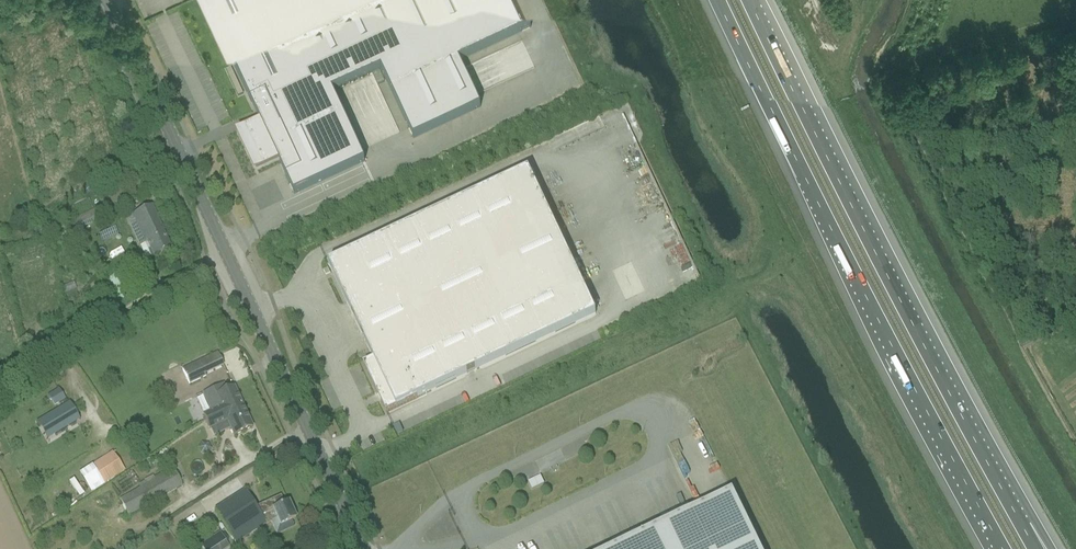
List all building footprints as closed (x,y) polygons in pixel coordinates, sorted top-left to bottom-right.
[(259,119),(262,118),(265,124),(243,134),(248,145),(246,146),(251,157),(253,156),(258,167),(280,156),(283,163),(280,164),(294,194),(365,161),(332,92),(381,69),(413,139),(481,108),(475,97),(463,69),(459,61),(531,28),(518,0),(203,0),(259,119)] [(364,365),(386,413),(596,315),(528,172),(329,265),(374,360),(364,365)] [(67,236),(107,218),(102,206),(62,225),(67,236)] [(154,259),(171,251),(151,207),(132,216),(143,239),(146,237),(149,243),(147,244),(154,259)] [(206,377),(199,362),(182,370),(189,385),(206,377)] [(226,417),(243,409),(234,388),(227,391),(223,384),(202,394),(211,413),(204,416),(206,421),(217,416),(218,419),(220,418),(219,415),(224,412),(226,417)] [(53,392),(60,403),(65,400),(59,389),(53,392)] [(44,418),(55,435),(76,422),(66,405),(44,418)] [(234,436),(252,428),(243,409),(226,417),(224,412),(219,415),(220,418),(218,419),(217,416),(206,421),(210,430),(228,421),(234,436)] [(124,471),(112,453),(92,466),(104,484),(124,471)] [(141,488),(120,500),(129,516),(182,487),(171,467),(154,478),(153,476),(144,481),(145,481),(139,485),(141,488)] [(541,476),(528,482),(532,490),(544,484),(541,476)] [(279,527),(296,519),(288,503),(284,505),(280,497),(257,508),(245,491),(214,512),(235,543),(267,523),(268,524),(277,520),(279,527)] [(699,509),(691,512),(688,506),(661,520),(664,526),(641,537),(638,531),(611,544),(613,548),(760,548),(732,492),(699,509)] [(221,531),(230,547),(234,544),(225,529),(221,531)] [(200,545),(203,548),(214,548),(217,547),(218,548),(228,548),(230,548),(220,533),(200,545)]
